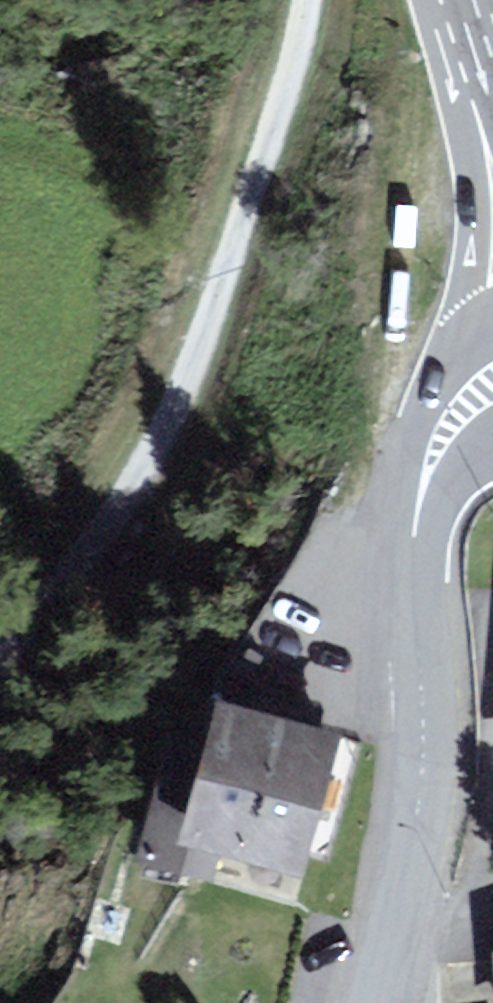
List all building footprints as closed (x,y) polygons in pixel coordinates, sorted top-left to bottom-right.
[(295,869),(332,733),(219,703),(194,796),(161,787),(142,857),(210,875),(217,848),(295,869)]
